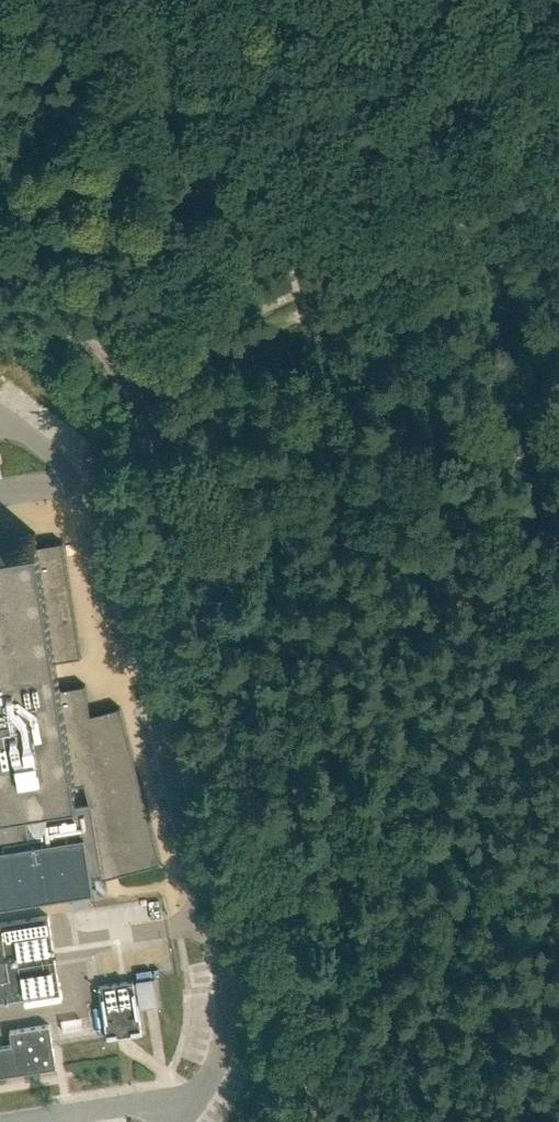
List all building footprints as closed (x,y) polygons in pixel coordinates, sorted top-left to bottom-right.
[(37,544),(36,532),(0,538),(0,905),(93,890),(92,881),(118,874),(161,863),(120,707),(90,715),(85,684),(60,688),(59,682),(55,661),(81,657),(63,541),(38,545),(37,544)] [(0,923),(0,1002),(60,992),(48,915),(0,923)] [(140,1007),(158,1005),(154,978),(136,981),(140,1007)] [(107,1038),(118,1037),(142,1033),(138,1008),(134,981),(99,987),(107,1038)] [(56,1066),(49,1024),(9,1031),(12,1045),(0,1046),(0,1075),(56,1066)]
